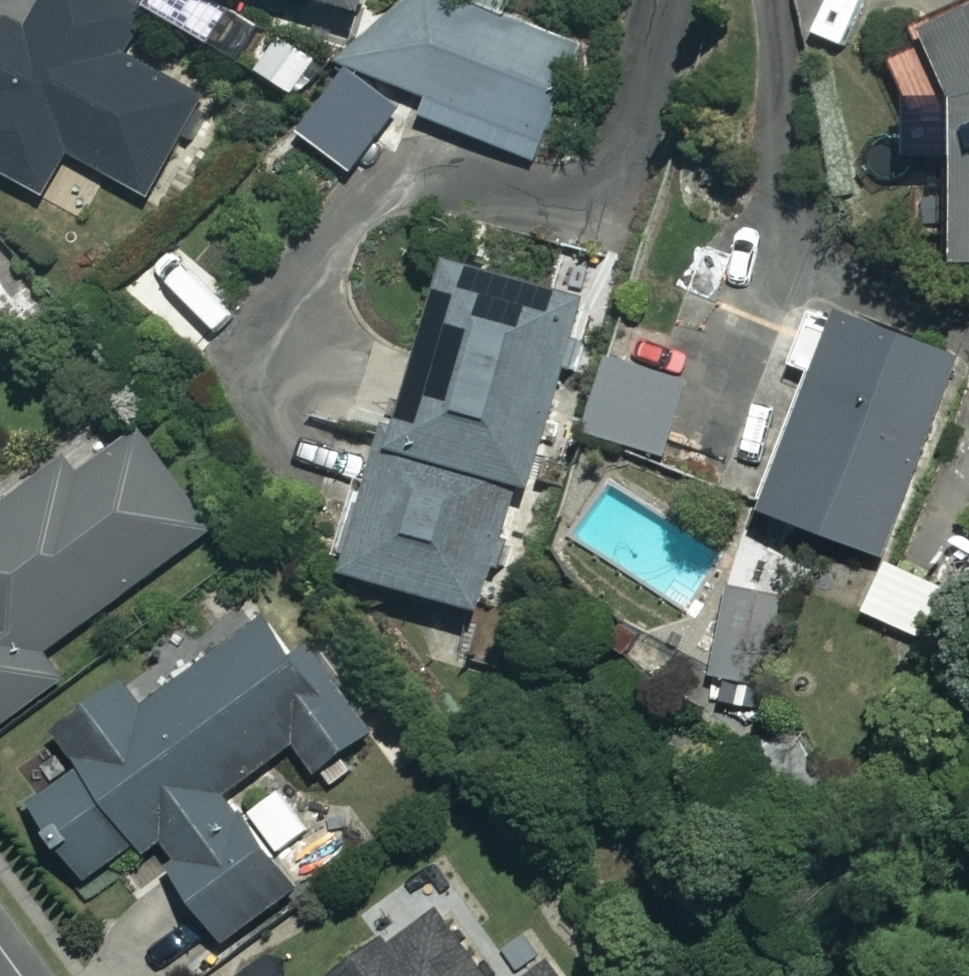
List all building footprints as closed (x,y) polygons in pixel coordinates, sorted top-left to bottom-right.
[(126,0),(46,0),(30,27),(11,16),(0,33),(0,167),(40,192),(68,147),(147,195),(204,102),(128,56),(153,16),(126,0)] [(145,1),(212,43),(232,12),(213,0),(146,0),(145,1)] [(449,0),(416,0),(350,58),(434,91),(426,112),(535,154),(576,49),(449,0)] [(919,22),(950,88),(953,255),(968,254),(968,3),(919,22)] [(392,98),(343,68),(319,107),(368,137),(392,98)] [(387,440),(523,485),(585,298),(449,253),(387,440)] [(968,355),(838,306),(763,505),(894,555),(968,355)] [(688,377),(610,352),(586,427),(664,452),(688,377)] [(140,429),(81,471),(68,453),(0,503),(0,716),(60,673),(43,649),(211,526),(140,429)] [(523,485),(387,440),(345,565),(481,610),(523,485)] [(925,581),(887,561),(861,610),(899,630),(925,581)] [(318,670),(271,606),(141,702),(123,678),(54,729),(81,766),(31,804),(84,876),(133,840),(140,849),(151,841),(223,938),(297,884),(228,791),(295,741),(317,770),(378,724),(331,660),(318,670)] [(805,750),(777,768),(808,817),(837,798),(805,750)] [(435,904),(338,975),(488,975),(435,904)] [(551,962),(531,975),(562,975),(551,962)]
